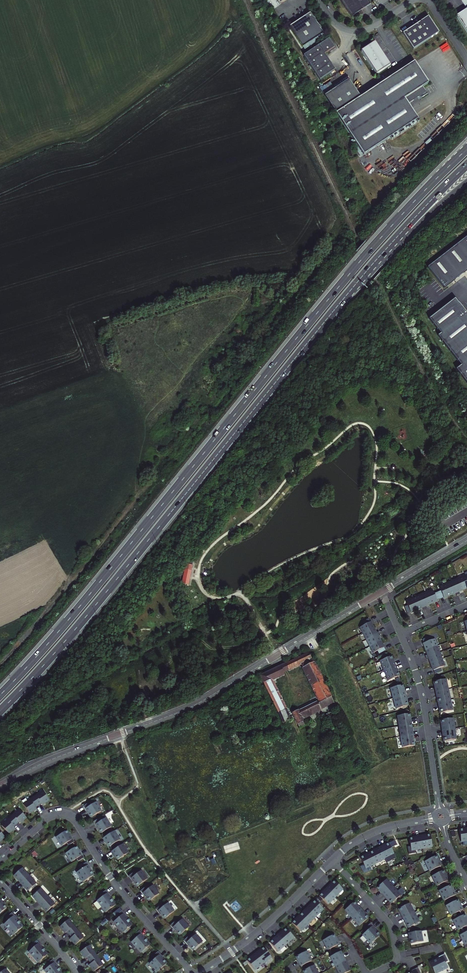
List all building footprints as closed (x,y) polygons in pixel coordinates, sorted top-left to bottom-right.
[(367,0),(339,0),(350,17),(370,4),(367,0)] [(466,10),(456,17),(466,33),(466,0),(460,0),(466,10)] [(313,16),(310,11),(289,25),(302,45),(323,31),(320,26),(320,25),(317,21),(314,15),(313,16)] [(428,17),(403,34),(413,50),(439,33),(428,17)] [(335,46),(328,37),(303,54),(320,78),(334,68),(324,53),(335,46)] [(389,63),(374,40),(360,49),(375,72),(389,63)] [(347,78),(324,94),(363,153),(417,118),(408,103),(426,92),(422,85),(428,81),(414,60),(360,96),(347,78)] [(426,265),(443,287),(466,268),(466,234),(426,265)] [(429,319),(441,334),(438,336),(461,365),(456,369),(466,382),(466,314),(455,298),(429,319)] [(188,564),(184,584),(191,585),(194,565),(188,564)] [(458,580),(463,590),(466,589),(466,576),(458,580)] [(458,580),(452,582),(457,593),(458,592),(460,591),(463,590),(458,580)] [(452,582),(445,585),(450,596),(452,595),(455,594),(457,593),(452,582)] [(445,585),(438,588),(440,592),(443,599),(446,598),(450,596),(445,585)] [(432,591),(425,594),(430,604),(434,603),(437,601),(434,595),(432,591)] [(425,594),(419,597),(424,607),(425,607),(428,605),(430,604),(425,594)] [(419,597),(412,599),(417,610),(420,609),(422,608),(424,607),(419,597)] [(412,599),(406,602),(407,606),(410,613),(414,611),(417,610),(412,599)] [(363,626),(360,628),(364,634),(374,629),(372,626),(370,622),(363,626)] [(374,629),(364,634),(367,640),(377,635),(376,634),(375,631),(374,629)] [(378,637),(377,635),(367,640),(370,647),(380,641),(379,639),(378,637)] [(425,648),(426,651),(437,647),(434,640),(431,641),(423,643),(423,644),(425,648)] [(382,644),(380,641),(370,647),(374,653),(376,652),(383,648),(384,648),(382,644)] [(437,647),(426,651),(427,653),(428,656),(428,657),(439,653),(437,647)] [(299,728),(332,713),(328,706),(334,703),(308,653),(285,665),(288,671),(301,665),(319,701),(292,714),(299,728)] [(439,653),(428,657),(429,659),(430,662),(431,664),(441,660),(439,653)] [(391,656),(380,661),(384,671),(395,666),(393,660),(391,656)] [(441,668),(444,667),(441,660),(431,664),(432,667),(433,671),(441,668)] [(395,666),(384,671),(388,681),(399,676),(397,672),(395,666)] [(284,673),(281,667),(260,677),(283,724),(290,721),(281,700),(272,681),(284,674),(284,673)] [(445,679),(433,682),(435,687),(436,692),(447,690),(445,679)] [(402,685),(391,688),(394,698),(405,695),(404,691),(402,685)] [(437,697),(438,703),(449,700),(447,690),(436,692),(437,697)] [(405,695),(394,698),(396,709),(407,706),(406,701),(405,695)] [(449,700),(438,703),(439,708),(440,713),(451,711),(449,700)] [(270,711),(265,713),(270,727),(276,725),(270,711)] [(409,714),(398,715),(399,726),(410,724),(410,719),(409,714)] [(452,718),(440,720),(441,726),(442,731),(453,729),(452,718)] [(410,724),(399,726),(401,736),(412,735),(411,730),(410,724)] [(453,729),(442,731),(443,737),(443,741),(455,740),(453,729)] [(412,735),(401,736),(402,747),(414,745),(413,740),(412,735)] [(324,779),(319,781),(324,791),(329,788),(324,779)] [(43,791),(33,798),(38,805),(41,803),(42,805),(49,800),(43,791)] [(38,805),(33,798),(23,804),(29,813),(36,809),(35,807),(38,805)] [(89,803),(83,806),(87,813),(88,812),(91,817),(101,811),(96,802),(91,805),(89,803)] [(19,810),(10,818),(16,824),(19,821),(20,823),(26,818),(19,810)] [(16,824),(10,818),(1,826),(9,833),(15,828),(13,826),(16,824)] [(99,818),(93,822),(97,829),(98,828),(101,833),(111,827),(106,818),(101,821),(99,818)] [(460,841),(466,840),(466,829),(458,830),(460,841)] [(68,846),(74,842),(71,835),(70,836),(67,831),(56,837),(62,846),(67,843),(68,846)] [(114,831),(103,838),(105,842),(106,841),(109,847),(120,840),(114,831)] [(418,836),(421,848),(431,846),(429,834),(418,836)] [(418,836),(408,838),(409,846),(406,847),(408,854),(415,853),(414,849),(421,848),(418,836)] [(388,843),(378,848),(383,858),(385,863),(395,858),(388,843)] [(122,844),(111,851),(114,855),(118,860),(128,853),(122,844)] [(78,862),(84,858),(80,851),(79,852),(76,847),(66,853),(71,862),(76,859),(78,862)] [(378,848),(369,853),(374,863),(383,858),(378,848)] [(369,853),(359,858),(364,868),(374,863),(369,853)] [(424,862),(429,872),(441,866),(439,862),(438,862),(435,856),(424,862)] [(87,862),(79,867),(81,870),(75,873),(82,883),(93,875),(89,869),(90,868),(87,862)] [(27,873),(22,868),(14,875),(21,883),(26,878),(24,876),(27,873)] [(134,871),(128,875),(133,881),(137,886),(147,878),(140,870),(136,874),(134,871)] [(431,876),(436,886),(448,880),(446,877),(445,877),(442,871),(431,876)] [(31,878),(29,881),(26,878),(21,883),(28,891),(36,884),(31,878)] [(383,895),(392,888),(385,880),(376,887),(383,895)] [(333,881),(326,888),(334,896),(341,889),(333,881)] [(146,886),(140,891),(145,897),(146,896),(149,901),(159,894),(153,885),(148,889),(146,886)] [(438,891),(443,901),(455,895),(453,891),(452,892),(450,886),(438,891)] [(334,896),(326,888),(318,896),(326,904),(334,896)] [(397,893),(392,888),(383,895),(391,903),(399,896),(400,896),(403,893),(400,891),(397,893)] [(45,894),(41,889),(32,896),(39,904),(45,899),(43,896),(45,894)] [(106,890),(100,895),(102,897),(98,900),(106,912),(116,904),(113,901),(112,899),(109,896),(110,895),(106,890)] [(50,899),(47,901),(45,899),(39,904),(46,912),(55,905),(50,899)] [(314,900),(306,908),(314,916),(322,908),(314,900)] [(445,906),(450,916),(462,910),(460,906),(459,906),(457,900),(445,906)] [(352,917),(360,910),(353,902),(344,909),(352,917)] [(161,904),(155,908),(160,914),(161,914),(165,919),(174,911),(168,903),(163,907),(161,904)] [(403,918),(413,913),(408,903),(398,909),(403,918)] [(306,908),(298,915),(306,923),(314,916),(306,908)] [(367,918),(360,910),(352,917),(359,925),(367,918)] [(122,911),(116,915),(118,918),(113,921),(122,933),(129,928),(132,925),(129,922),(128,920),(125,917),(126,916),(122,911)] [(12,913),(6,918),(8,920),(4,924),(14,935),(23,927),(20,924),(18,922),(16,919),(17,918),(12,913)] [(418,922),(413,913),(403,918),(407,928),(418,922)] [(306,923),(298,915),(291,923),(299,931),(306,923)] [(464,915),(452,920),(457,930),(466,925),(466,921),(464,915)] [(175,921),(170,925),(175,931),(176,930),(180,935),(189,927),(182,919),(178,923),(175,921)] [(69,934),(76,929),(68,920),(60,927),(65,933),(67,932),(69,934)] [(374,928),(370,923),(364,928),(366,930),(362,934),(370,944),(379,935),(373,929),(374,928)] [(285,928),(277,935),(284,944),(292,937),(285,928)] [(83,938),(76,929),(69,934),(72,937),(70,939),(75,945),(83,938)] [(139,931),(133,936),(135,938),(131,942),(140,953),(141,953),(147,948),(150,945),(147,942),(145,940),(143,937),(144,937),(139,931)] [(420,931),(407,933),(408,937),(410,944),(422,941),(420,931)] [(189,936),(184,941),(189,946),(193,950),(202,942),(195,934),(191,938),(189,936)] [(336,940),(333,934),(322,940),(327,950),(339,944),(336,939),(336,940)] [(284,944),(277,935),(269,942),(276,951),(284,944)] [(38,940),(32,945),(34,947),(29,951),(38,962),(48,955),(45,951),(43,950),(41,947),(42,946),(38,940)] [(89,960),(96,955),(89,946),(80,952),(85,959),(87,957),(89,960)] [(263,947),(254,954),(261,963),(270,956),(263,947)] [(157,951),(151,957),(153,959),(148,963),(156,972),(166,963),(161,957),(162,956),(157,951)] [(300,966),(311,960),(306,951),(295,957),(300,966)] [(335,966),(344,961),(340,952),(330,957),(333,963),(331,964),(332,967),(335,966)] [(261,963),(254,954),(246,960),(253,970),(261,963)] [(103,965),(96,955),(89,960),(91,963),(89,965),(94,971),(103,965)] [(444,955),(438,958),(438,959),(435,961),(433,962),(429,964),(433,972),(438,972),(447,968),(445,963),(448,962),(444,955)] [(47,965),(49,967),(45,970),(47,972),(62,972),(60,971),(59,969),(57,966),(58,965),(53,960),(47,965)] [(344,961),(335,966),(338,972),(343,972),(349,970),(344,961)]
